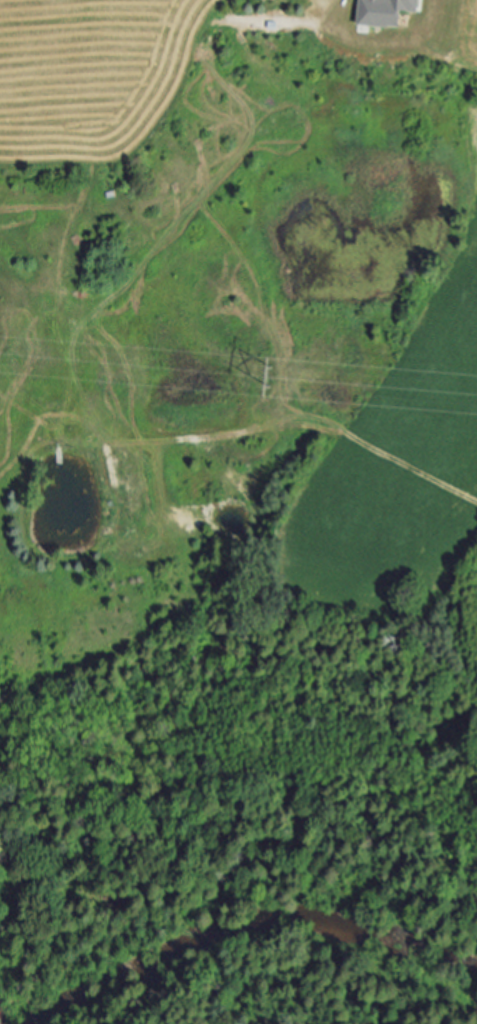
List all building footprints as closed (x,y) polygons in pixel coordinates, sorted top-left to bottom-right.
[(361,26),(406,29),(407,12),(422,13),(423,0),(362,0),(361,26)]
